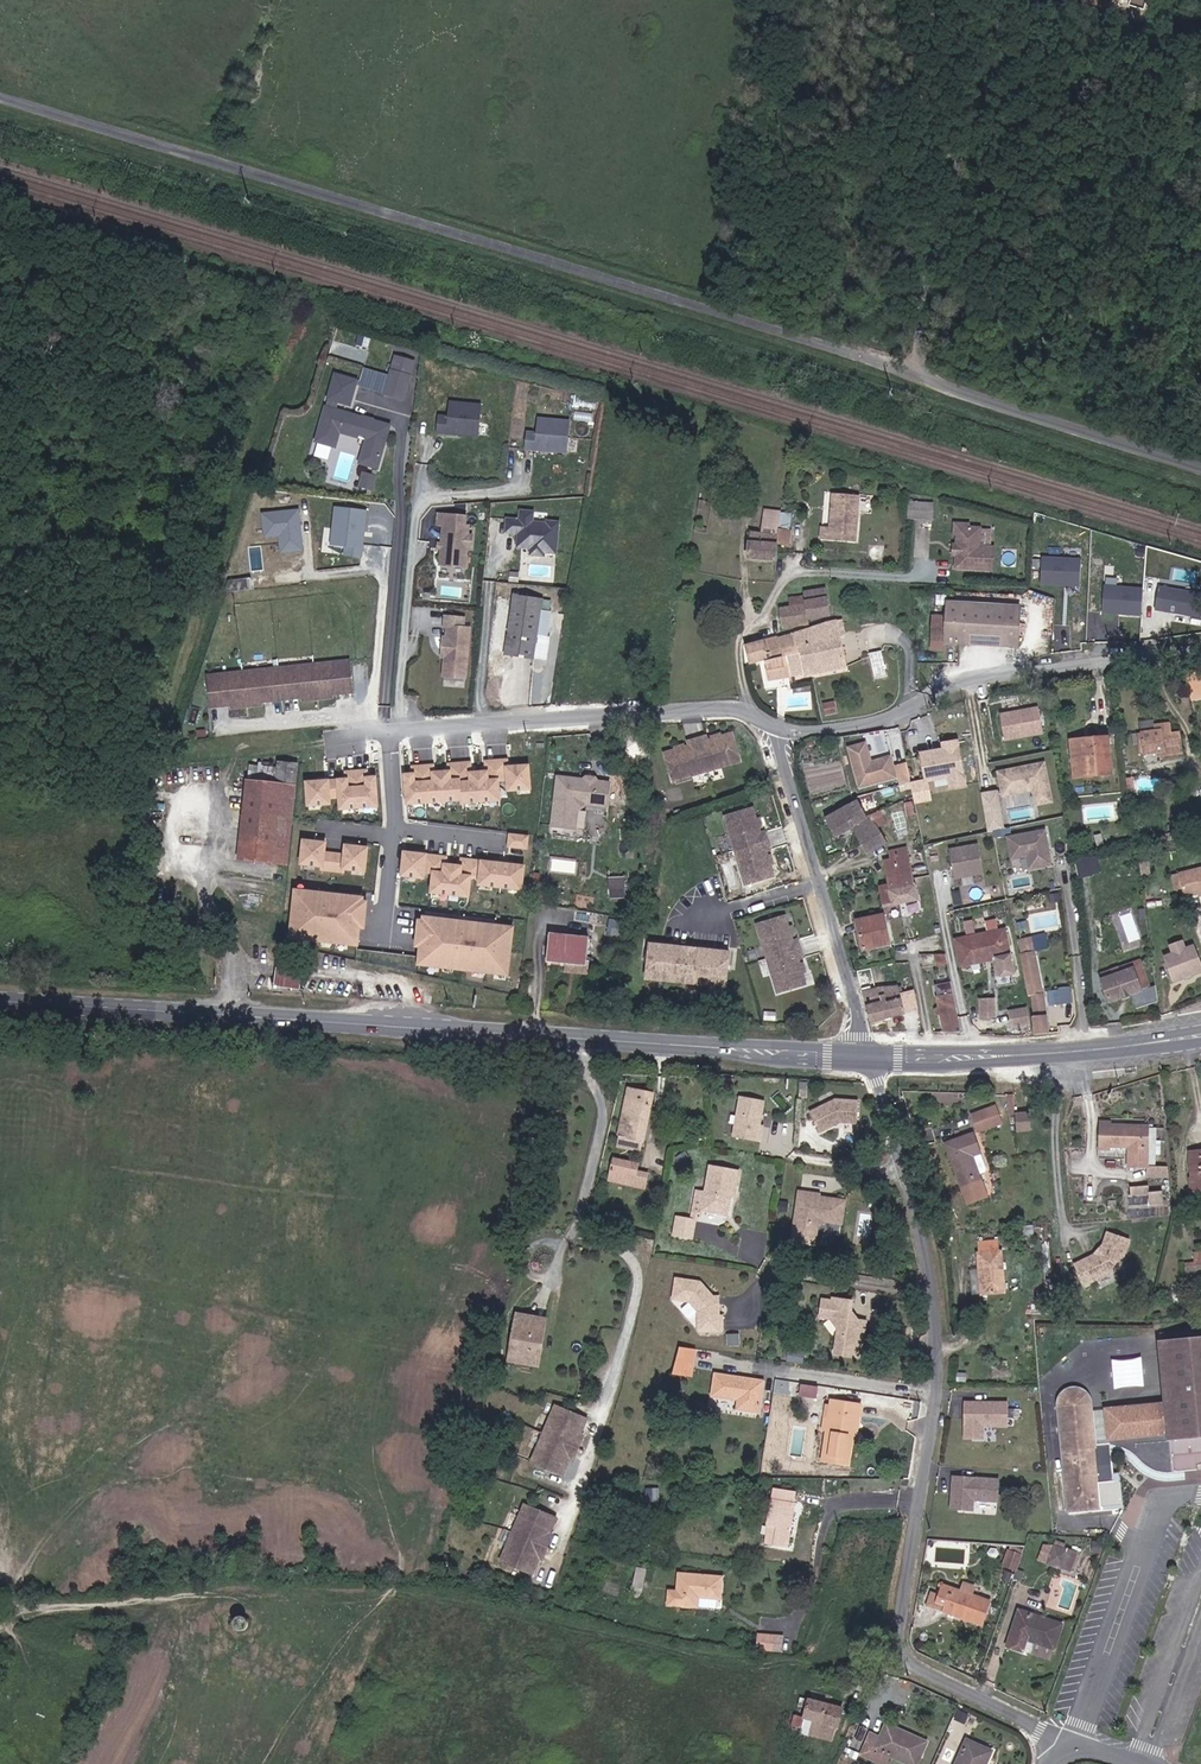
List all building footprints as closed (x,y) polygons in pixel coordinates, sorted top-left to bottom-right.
[(352,406),(362,379),(337,370),(328,397),(352,406)] [(406,410),(413,387),(395,382),(388,404),(406,410)] [(450,414),(439,414),(438,433),(482,436),(484,402),(451,399),(450,414)] [(526,449),(570,452),(572,418),(539,415),(538,430),(528,429),(526,449)] [(367,429),(329,419),(320,453),(338,457),(342,443),(360,448),(361,445),(371,447),(363,474),(381,479),(393,437),(376,432),(375,435),(366,432),(367,429)] [(372,499),(375,486),(364,483),(361,496),(372,499)] [(828,545),(863,548),(867,503),(840,501),(838,534),(830,534),(828,545)] [(346,555),(365,557),(369,508),(335,505),(331,544),(346,545),(346,555)] [(917,524),(943,525),(943,507),(918,506),(917,524)] [(302,507),(263,510),(265,536),(280,535),(281,552),(305,550),(302,507)] [(531,552),(559,555),(562,520),(536,518),(537,509),(520,508),(520,516),(507,515),(506,532),(518,533),(517,546),(531,547),(531,552)] [(469,524),(469,513),(438,511),(437,524),(443,524),(440,566),(470,568),(473,524),(469,524)] [(784,569),(784,555),(785,539),(787,519),(768,514),(769,541),(756,541),(755,568),(784,569)] [(792,539),(800,539),(800,521),(793,521),(792,539)] [(974,537),(980,538),(979,535),(967,533),(965,544),(968,544),(968,543),(974,537)] [(965,575),(1000,579),(1002,557),(987,556),(989,538),(980,538),(974,537),(968,543),(968,544),(967,556),(968,559),(969,562),(969,563),(966,564),(965,575)] [(987,556),(1002,557),(1004,539),(989,538),(987,556)] [(784,555),(799,554),(800,539),(792,539),(785,539),(784,555)] [(1041,584),(1082,585),(1083,556),(1042,555),(1041,584)] [(1149,611),(1200,614),(1200,585),(1151,582),(1149,611)] [(1143,615),(1145,586),(1104,583),(1102,612),(1143,615)] [(795,601),(812,598),(810,587),(793,588),(795,601)] [(794,636),(815,631),(812,604),(800,607),(800,616),(791,617),(794,636)] [(1017,657),(1031,658),(1034,615),(959,610),(957,631),(948,632),(947,639),(951,641),(950,650),(956,650),(958,653),(970,654),(972,649),(1017,653),(1017,657)] [(469,679),(472,625),(467,624),(468,615),(446,614),(442,677),(469,679)] [(1116,632),(1140,630),(1138,620),(1115,622),(1116,632)] [(553,632),(525,627),(515,687),(542,692),(543,686),(555,689),(559,670),(556,669),(557,662),(560,662),(563,646),(551,644),(553,632)] [(950,650),(951,641),(947,639),(948,632),(942,633),(941,649),(950,650)] [(836,649),(846,647),(845,634),(840,635),(805,645),(807,657),(836,649)] [(795,673),(810,670),(807,657),(805,645),(790,650),(795,673)] [(842,678),(852,676),(846,647),(836,649),(842,678)] [(798,686),(842,678),(836,649),(807,657),(810,670),(795,673),(798,686)] [(798,686),(795,673),(790,650),(753,661),(756,675),(772,671),(777,691),(798,686)] [(334,716),(354,715),(352,683),(211,691),(212,723),(233,722),(234,725),(263,723),(263,720),(304,718),(305,721),(334,719),(334,716)] [(1200,697),(1200,686),(1186,688),(1188,699),(1200,697)] [(1007,740),(1046,732),(1041,704),(1001,712),(1007,740)] [(1164,756),(1185,753),(1183,735),(1175,736),(1172,723),(1162,724),(1163,732),(1140,735),(1143,754),(1163,752),(1164,756)] [(1087,746),(1111,744),(1110,735),(1085,738),(1087,746)] [(944,747),(923,749),(926,781),(950,779),(951,788),(968,786),(963,738),(943,740),(944,747)] [(1077,776),(1114,772),(1111,744),(1087,746),(1085,738),(1073,740),(1077,776)] [(893,753),(873,759),(868,740),(848,745),(860,788),(900,777),(893,753)] [(900,763),(909,761),(906,744),(897,747),(900,763)] [(721,785),(756,775),(748,748),(737,751),(738,754),(732,755),(729,754),(724,756),(722,751),(713,754),(721,785)] [(721,785),(713,754),(704,756),(704,761),(699,763),(698,766),(691,768),(691,766),(680,769),(688,795),(721,785)] [(406,766),(407,804),(506,800),(505,792),(534,790),(533,763),(508,764),(508,757),(485,758),(485,768),(474,769),(473,759),(449,761),(449,770),(435,770),(435,765),(406,766)] [(1047,760),(998,769),(1003,796),(1033,790),(1036,805),(1055,802),(1047,760)] [(346,777),(307,779),(309,807),(340,805),(340,809),(382,807),(380,774),(369,774),(368,767),(346,768),(346,777)] [(289,875),(302,776),(281,773),(280,776),(257,773),(254,792),(253,792),(242,868),(289,875)] [(567,841),(573,789),(563,788),(559,811),(558,812),(557,819),(558,821),(556,839),(567,841)] [(982,791),(989,830),(1007,827),(1000,788),(982,791)] [(611,818),(614,795),(602,793),(599,790),(592,789),(588,791),(573,789),(567,841),(579,843),(582,818),(580,816),(585,812),(587,814),(611,818)] [(878,862),(901,849),(891,832),(888,828),(883,830),(873,812),(838,833),(846,848),(863,840),(878,862)] [(783,854),(781,847),(776,847),(775,841),(772,840),(770,834),(773,833),(769,821),(741,829),(750,863),(783,854)] [(891,832),(898,828),(896,823),(888,828),(891,832)] [(1011,858),(1022,857),(1023,870),(1054,866),(1049,828),(1008,833),(1011,858)] [(530,848),(531,833),(509,832),(508,847),(530,848)] [(369,873),(372,844),(346,842),(345,851),(329,849),(331,839),(304,837),(301,866),(369,873)] [(981,842),(950,846),(955,878),(985,874),(981,842)] [(430,893),(473,897),(477,857),(461,856),(461,863),(448,862),(449,853),(405,849),(402,876),(431,879),(430,893)] [(787,886),(784,875),(782,876),(780,870),(781,867),(780,862),(784,860),(783,854),(750,863),(759,895),(787,886)] [(1099,854),(1076,859),(1080,876),(1103,872),(1099,854)] [(482,859),(480,886),(526,889),(528,862),(482,859)] [(893,922),(928,913),(916,859),(897,863),(899,873),(892,875),(897,895),(887,897),(893,922)] [(1176,875),(1182,897),(1200,892),(1200,868),(1176,875)] [(610,876),(610,896),(624,896),(624,876),(610,876)] [(1144,897),(1150,896),(1147,877),(1142,878),(1144,897)] [(363,929),(368,930),(372,894),(295,887),(291,938),(361,945),(363,929)] [(850,906),(860,903),(857,895),(847,897),(850,906)] [(512,974),(517,924),(421,914),(416,965),(512,974)] [(1005,957),(1010,956),(1005,929),(1000,930),(1005,957)] [(981,962),(1005,957),(1000,930),(974,936),(981,962)] [(772,938),(782,971),(813,963),(811,955),(806,955),(805,950),(802,949),(800,942),(802,942),(799,931),(772,938)] [(1019,944),(1029,941),(1026,931),(1017,933),(1019,944)] [(874,967),(903,960),(896,933),(867,939),(874,967)] [(961,966),(981,962),(974,936),(956,940),(961,966)] [(1044,956),(1056,954),(1053,936),(1041,939),(1044,956)] [(1032,958),(1044,956),(1041,939),(1029,941),(1032,958)] [(1036,1035),(1050,1032),(1042,993),(1039,993),(1032,958),(1029,941),(1019,944),(1023,959),(1020,960),(1027,995),(1031,995),(1035,1016),(1031,1018),(1036,1035)] [(1200,971),(1200,970),(1194,946),(1183,948),(1181,942),(1175,944),(1177,951),(1165,955),(1172,979),(1200,971)] [(547,975),(552,976),(555,944),(551,944),(549,953),(547,975)] [(572,973),(588,975),(591,949),(555,944),(552,976),(572,978),(572,973)] [(730,1001),(739,1001),(742,965),(704,962),(702,981),(693,980),(695,961),(661,958),(658,993),(665,994),(665,991),(730,996),(730,1001)] [(261,969),(270,970),(271,960),(262,959),(261,969)] [(817,998),(813,985),(811,986),(810,980),(811,977),(810,972),(815,971),(813,963),(782,971),(791,1005),(817,998)] [(1112,1002),(1144,993),(1135,967),(1104,976),(1112,1002)] [(278,979),(301,984),(301,978),(278,975),(278,979)] [(276,1000),(298,1003),(301,984),(278,979),(276,1000)] [(1072,985),(1060,986),(1062,1003),(1074,1001),(1072,985)] [(945,1032),(962,1032),(951,988),(937,991),(945,1032)] [(1048,1003),(1060,1002),(1059,988),(1047,989),(1048,1003)] [(980,1016),(998,1017),(998,997),(980,996),(980,1016)] [(876,1010),(883,1037),(916,1029),(909,1004),(885,1009),(884,1006),(880,1007),(881,1009),(876,1010)] [(1029,1007),(1011,1007),(1011,1025),(1029,1025),(1029,1007)] [(755,1138),(759,1113),(736,1109),(730,1150),(756,1154),(758,1143),(755,1143),(755,1138)] [(850,1133),(851,1111),(828,1110),(804,1123),(816,1143),(837,1133),(850,1133)] [(611,1145),(640,1151),(647,1116),(618,1111),(611,1145)] [(995,1139),(1002,1137),(1000,1119),(995,1120),(976,1124),(979,1142),(995,1139)] [(1036,1122),(1034,1122),(1023,1122),(1024,1139),(1034,1138),(1036,1138),(1036,1122)] [(1113,1156),(1151,1156),(1151,1135),(1113,1135),(1113,1156)] [(948,1151),(952,1167),(962,1209),(980,1205),(971,1167),(979,1165),(973,1144),(948,1151)] [(609,1196),(625,1200),(631,1175),(605,1170),(603,1183),(611,1185),(609,1196)] [(680,1181),(677,1175),(670,1179),(673,1183),(674,1185),(680,1181)] [(719,1239),(722,1220),(723,1214),(728,1215),(732,1194),(702,1188),(697,1216),(688,1214),(684,1236),(670,1233),(667,1252),(686,1255),(689,1237),(694,1238),(694,1235),(719,1239)] [(815,1194),(797,1191),(788,1236),(808,1240),(812,1221),(816,1217),(836,1221),(840,1199),(824,1196),(819,1201),(814,1200),(815,1194)] [(963,1214),(981,1210),(980,1205),(962,1209),(963,1214)] [(1075,1261),(1086,1286),(1130,1267),(1119,1243),(1123,1241),(1118,1229),(1105,1235),(1109,1245),(1075,1261)] [(1185,1262),(1187,1271),(1200,1269),(1200,1251),(1194,1252),(1195,1260),(1185,1262)] [(967,1305),(991,1305),(990,1265),(967,1265),(967,1305)] [(1200,1303),(1200,1287),(1188,1288),(1189,1304),(1196,1303),(1200,1303)] [(707,1308),(706,1307),(696,1290),(668,1291),(668,1311),(685,1312),(692,1323),(692,1342),(716,1342),(715,1327),(710,1327),(711,1314),(707,1314),(704,1309),(707,1308)] [(854,1330),(850,1326),(852,1310),(833,1308),(833,1311),(822,1310),(820,1326),(831,1328),(838,1338),(836,1363),(858,1366),(859,1362),(862,1361),(866,1330),(854,1330)] [(692,1342),(692,1323),(685,1312),(668,1311),(666,1313),(692,1342)] [(515,1335),(539,1338),(540,1331),(511,1325),(504,1358),(509,1359),(515,1335)] [(501,1374),(531,1379),(539,1338),(515,1335),(509,1359),(504,1358),(501,1374)] [(1161,1342),(1166,1402),(1169,1434),(1171,1471),(1182,1470),(1182,1465),(1200,1464),(1200,1339),(1161,1342)] [(664,1386),(682,1388),(684,1361),(668,1359),(664,1386)] [(802,1372),(803,1364),(789,1361),(788,1369),(802,1372)] [(731,1422),(754,1424),(757,1392),(712,1386),(710,1410),(726,1411),(727,1408),(732,1409),(731,1422)] [(1086,1395),(1083,1392),(1081,1390),(1078,1389),(1073,1388),(1068,1389),(1065,1390),(1060,1393),(1058,1397),(1057,1401),(1065,1509),(1080,1508),(1094,1508),(1098,1507),(1102,1499),(1102,1493),(1100,1488),(1097,1485),(1097,1479),(1101,1479),(1112,1478),(1109,1455),(1108,1445),(1093,1445),(1093,1440),(1089,1400),(1086,1395)] [(795,1408),(815,1411),(816,1399),(797,1397),(795,1408)] [(985,1426),(1010,1427),(1010,1400),(965,1399),(964,1439),(985,1439),(985,1426)] [(1169,1434),(1166,1402),(1104,1407),(1106,1439),(1169,1434)] [(851,1454),(845,1454),(851,1415),(826,1412),(818,1470),(847,1475),(851,1454)] [(1157,1476),(1163,1479),(1165,1480),(1170,1480),(1188,1478),(1187,1470),(1182,1470),(1171,1471),(1165,1470),(1162,1469),(1153,1465),(1142,1455),(1136,1450),(1127,1445),(1116,1440),(1113,1439),(1093,1440),(1093,1445),(1108,1445),(1109,1455),(1116,1454),(1123,1455),(1129,1456),(1133,1458),(1139,1462),(1150,1470),(1157,1476)] [(558,1476),(555,1475),(565,1456),(534,1441),(520,1468),(554,1485),(558,1476)] [(1113,1471),(1112,1507),(1123,1508),(1124,1472),(1113,1471)] [(976,1511),(977,1500),(1000,1502),(1001,1476),(953,1473),(951,1510),(976,1511)] [(757,1570),(778,1571),(781,1514),(761,1513),(757,1570)] [(549,1551),(546,1550),(554,1531),(522,1516),(509,1544),(544,1560),(549,1551)] [(537,1567),(540,1568),(544,1560),(509,1544),(496,1572),(529,1586),(537,1567)] [(1038,1570),(1045,1549),(1038,1547),(1031,1569),(1038,1570)] [(1052,1572),(1061,1575),(1067,1556),(1045,1549),(1038,1570),(1050,1575),(1052,1572)] [(984,1575),(988,1571),(989,1565),(985,1560),(979,1560),(974,1563),(973,1571),(977,1574),(984,1575)] [(991,1578),(1005,1582),(1010,1567),(997,1562),(991,1578)] [(644,1592),(646,1567),(637,1566),(635,1591),(644,1592)] [(934,1616),(971,1630),(978,1607),(961,1601),(963,1593),(952,1589),(950,1597),(935,1592),(934,1588),(933,1587),(930,1585),(926,1587),(925,1589),(925,1592),(925,1593),(927,1595),(930,1596),(927,1606),(936,1610),(934,1616)] [(724,1630),(726,1627),(726,1623),(728,1623),(728,1596),(685,1596),(685,1617),(677,1617),(677,1630),(724,1630)] [(643,1616),(653,1616),(653,1597),(643,1597),(643,1616)] [(925,1613),(934,1616),(936,1610),(927,1606),(925,1613)] [(1024,1649),(1044,1655),(1051,1633),(1008,1618),(996,1653),(1013,1659),(1018,1646),(1024,1649)] [(252,1644),(255,1638),(256,1630),(253,1626),(251,1623),(246,1621),(240,1620),(234,1623),(230,1627),(229,1634),(230,1639),(234,1644),(239,1647),(247,1646),(252,1644)] [(86,1650),(91,1641),(73,1634),(69,1644),(86,1650)] [(782,1667),(785,1647),(753,1644),(751,1664),(782,1667)] [(1013,1659),(1020,1661),(1024,1649),(1018,1646),(1013,1659)] [(792,1668),(795,1648),(785,1647),(782,1667),(792,1668)] [(795,1740),(823,1753),(838,1724),(804,1711),(798,1723),(803,1726),(795,1740)] [(898,1749),(901,1743),(882,1735),(879,1740),(898,1749)] [(921,1753),(901,1743),(898,1749),(879,1740),(869,1736),(860,1753),(884,1763),(916,1763),(921,1753)] [(982,1758),(962,1749),(956,1763),(979,1763),(982,1758)]
